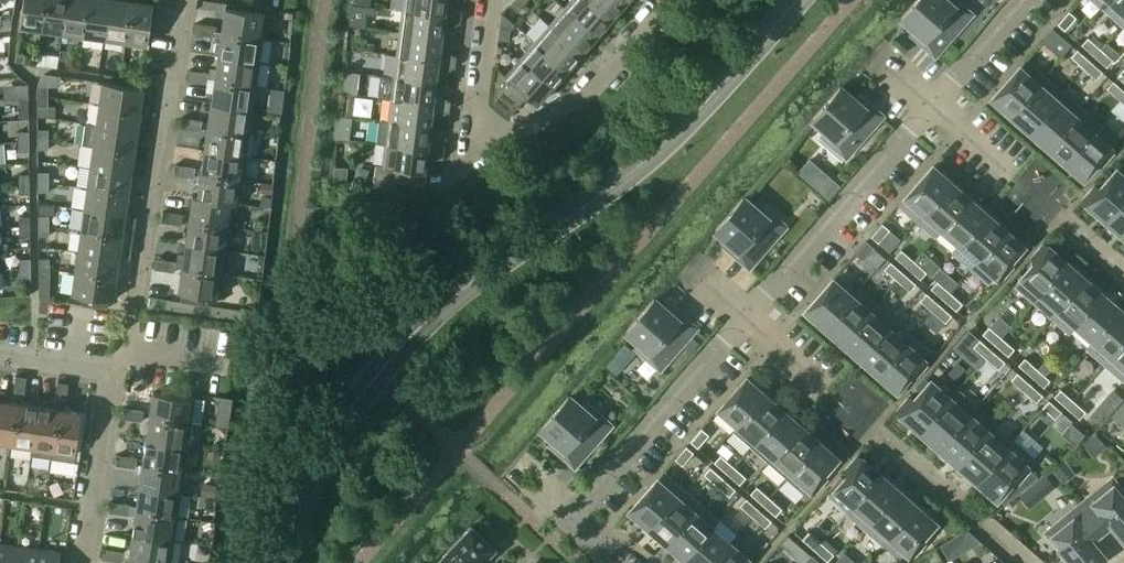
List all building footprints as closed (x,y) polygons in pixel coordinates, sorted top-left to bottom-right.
[(46,0),(23,0),(19,26),(41,29),(46,0)] [(62,32),(67,0),(46,0),(41,29),(62,32)] [(83,35),(88,0),(67,0),(62,32),(83,35)] [(104,38),(110,0),(88,0),(83,35),(104,38)] [(125,41),(131,0),(128,0),(110,0),(104,38),(125,41)] [(131,0),(125,41),(147,45),(153,4),(131,0)] [(403,9),(444,15),(445,9),(446,0),(404,0),(403,9)] [(525,3),(521,0),(513,0),(509,4),(518,11),(525,3)] [(564,7),(596,35),(611,18),(590,0),(571,0),(564,7)] [(611,18),(626,1),(624,0),(590,0),(611,18)] [(902,16),(925,37),(921,41),(934,52),(969,13),(954,0),(946,0),(945,0),(916,0),(902,16)] [(1122,23),(1123,21),(1123,0),(1109,0),(1104,7),(1122,23)] [(222,31),(263,37),(266,13),(225,7),(222,31)] [(564,7),(549,24),(581,52),(596,35),(564,7)] [(403,9),(400,31),(442,37),(444,21),(452,22),(453,10),(445,9),(444,15),(403,9)] [(453,10),(452,22),(460,23),(462,11),(453,10)] [(1069,10),(1057,23),(1065,30),(1076,17),(1069,10)] [(204,35),(206,24),(196,22),(194,33),(204,35)] [(206,24),(204,35),(214,36),(215,31),(216,25),(206,24)] [(549,24),(535,41),(567,69),(581,52),(549,24)] [(509,40),(510,29),(499,28),(498,39),(509,40)] [(1053,28),(1042,41),(1049,47),(1060,34),(1053,28)] [(259,61),(263,37),(222,31),(218,55),(259,61)] [(400,31),(397,54),(439,59),(440,53),(442,37),(400,31)] [(1093,55),(1100,48),(1088,37),(1082,44),(1093,55)] [(535,41),(520,58),(552,86),(567,69),(535,41)] [(1113,59),(1100,48),(1093,55),(1107,67),(1113,59)] [(1083,67),(1089,59),(1077,49),(1071,56),(1083,67)] [(438,65),(446,66),(448,54),(440,53),(439,59),(397,54),(394,76),(436,82),(438,65)] [(456,55),(448,54),(446,66),(455,67),(456,55)] [(256,85),(259,61),(218,55),(215,79),(256,85)] [(537,103),(552,86),(520,58),(505,75),(498,68),(495,85),(518,105),(527,95),(537,103)] [(1102,71),(1089,59),(1083,67),(1096,78),(1102,71)] [(1010,115),(1036,84),(1018,68),(993,97),(1001,104),(999,106),(1010,115)] [(198,82),(199,71),(189,69),(188,80),(198,82)] [(199,71),(198,82),(208,83),(209,72),(199,71)] [(37,96),(48,96),(48,88),(59,83),(58,75),(45,72),(38,81),(39,86),(37,86),(37,96)] [(391,98),(433,104),(434,98),(436,82),(394,76),(381,75),(378,96),(391,98)] [(252,108),(256,85),(215,79),(211,102),(252,108)] [(99,103),(140,109),(143,87),(102,81),(99,103)] [(1123,92),(1123,90),(1113,81),(1107,88),(1119,98),(1123,92)] [(27,83),(15,84),(16,97),(28,96),(27,83)] [(1017,121),(1028,131),(1054,100),(1036,84),(1010,115),(1010,116),(1012,114),(1019,119),(1017,121)] [(840,87),(813,118),(829,133),(826,137),(845,154),(880,115),(867,103),(863,107),(840,87)] [(48,105),(48,96),(37,96),(37,117),(55,117),(56,105),(48,105)] [(391,98),(388,121),(430,126),(432,110),(440,111),(442,99),(434,98),(433,104),(391,98)] [(442,99),(440,111),(449,112),(451,100),(442,99)] [(1035,137),(1046,146),(1072,116),(1071,115),(1054,100),(1028,131),(1030,129),(1037,135),(1035,137)] [(249,132),(252,108),(211,102),(208,126),(249,132)] [(99,103),(96,124),(137,130),(140,109),(99,103)] [(1053,153),(1063,162),(1090,131),(1091,132),(1097,124),(1078,107),(1071,115),(1072,116),(1046,146),(1046,147),(1048,145),(1055,151),(1053,153)] [(191,129),(192,118),(182,116),(181,127),(191,129)] [(192,118),(191,129),(201,130),(202,119),(192,118)] [(388,121),(385,143),(427,148),(428,142),(430,126),(388,121)] [(134,151),(137,130),(96,124),(84,122),(82,144),(93,146),(93,145),(134,151)] [(246,155),(249,132),(208,126),(204,149),(246,155)] [(37,139),(48,138),(48,128),(37,128),(37,139)] [(18,141),(29,141),(29,130),(18,130),(18,141)] [(1112,151),(1091,132),(1090,131),(1063,162),(1064,163),(1066,161),(1084,176),(1097,161),(1101,164),(1112,151)] [(48,149),(48,138),(37,139),(37,148),(48,149)] [(29,150),(29,141),(18,141),(18,150),(29,150)] [(417,173),(418,171),(424,171),(426,154),(435,155),(436,144),(428,142),(427,148),(385,143),(382,165),(376,164),(374,179),(403,182),(404,169),(410,170),(410,172),(417,173)] [(445,145),(436,144),(435,155),(443,157),(445,145)] [(93,146),(90,166),(131,172),(134,151),(93,145),(93,146)] [(242,179),(246,155),(204,149),(201,173),(242,179)] [(184,176),(185,165),(176,163),(174,174),(184,176)] [(185,165),(184,176),(194,177),(195,166),(185,165)] [(90,166),(87,187),(128,193),(131,172),(90,166)] [(906,195),(924,211),(925,212),(951,181),(941,172),(939,174),(931,167),(906,195)] [(1105,221),(1123,199),(1123,178),(1115,170),(1098,189),(1094,186),(1083,198),(1106,218),(1104,220),(1105,221)] [(38,181),(48,181),(48,171),(37,171),(38,181)] [(18,183),(29,183),(29,173),(18,173),(18,183)] [(201,173),(198,196),(198,197),(233,202),(239,203),(242,179),(201,173)] [(48,191),(48,181),(38,181),(38,192),(48,191)] [(936,236),(943,228),(943,227),(969,197),(959,188),(957,190),(950,184),(952,182),(951,181),(925,212),(924,211),(917,219),(936,236)] [(30,193),(29,183),(18,183),(19,193),(30,193)] [(87,187),(84,208),(125,214),(128,193),(87,187)] [(192,195),(189,220),(230,226),(233,202),(198,197),(198,196),(192,195)] [(943,227),(943,228),(960,243),(961,243),(987,213),(977,203),(975,205),(968,199),(970,197),(969,197),(943,227)] [(743,198),(716,228),(739,249),(735,253),(748,264),(783,225),(763,208),(759,212),(743,198)] [(1105,221),(1117,231),(1118,229),(1123,234),(1123,199),(1105,221)] [(84,208),(81,230),(122,235),(125,214),(84,208)] [(171,223),(173,212),(163,210),(162,221),(171,223)] [(173,212),(171,223),(181,224),(183,213),(173,212)] [(953,250),(971,267),(1005,228),(994,219),(993,221),(986,215),(988,213),(987,213),(961,243),(960,243),(953,250)] [(38,225),(49,225),(49,214),(38,215),(38,225)] [(19,226),(30,225),(30,215),(19,216),(19,226)] [(189,220),(185,243),(226,249),(230,226),(189,220)] [(882,222),(871,235),(878,242),(889,229),(882,222)] [(30,236),(30,225),(19,226),(19,236),(30,236)] [(49,235),(49,225),(38,225),(38,235),(49,235)] [(1006,229),(1005,228),(971,267),(990,283),(997,275),(1001,278),(1012,265),(1008,262),(1022,246),(1004,231),(1006,229)] [(81,230),(78,251),(119,257),(122,235),(81,230)] [(866,240),(855,253),(862,259),(874,246),(866,240)] [(223,273),(226,249),(185,243),(182,267),(223,273)] [(1015,284),(1034,300),(1067,262),(1067,261),(1065,263),(1043,244),(1032,257),(1036,261),(1015,284)] [(907,267),(914,260),(901,249),(895,256),(907,267)] [(78,251),(75,272),(116,277),(119,257),(78,251)] [(19,257),(19,268),(31,268),(31,257),(19,257)] [(38,257),(38,268),(50,268),(50,257),(38,257)] [(165,270),(166,259),(156,258),(155,268),(165,270)] [(166,259),(165,270),(175,271),(176,260),(166,259)] [(926,271),(914,260),(907,267),(920,279),(926,271)] [(897,279),(903,272),(890,261),(884,268),(897,279)] [(1034,300),(1052,316),(1085,277),(1083,279),(1076,273),(1078,271),(1067,262),(1034,300)] [(220,297),(223,273),(182,267),(178,291),(187,293),(186,302),(202,304),(203,295),(220,297)] [(31,268),(19,268),(19,278),(31,278),(31,268)] [(50,268),(38,268),(38,278),(50,278),(50,268)] [(116,277),(75,272),(72,293),(113,299),(116,277)] [(916,283),(903,272),(897,279),(910,290),(916,283)] [(1070,332),(1077,324),(1076,324),(1103,293),(1101,295),(1094,289),(1096,287),(1085,277),(1052,316),(1070,332)] [(812,317),(823,327),(850,296),(849,296),(831,280),(806,309),(814,315),(812,317)] [(943,299),(949,291),(937,280),(931,288),(943,299)] [(856,288),(849,296),(850,296),(823,327),(824,328),(825,326),(832,332),(830,333),(841,343),(874,304),(856,288)] [(962,303),(949,291),(943,299),(956,310),(962,303)] [(932,311),(939,303),(926,292),(920,300),(932,311)] [(1076,324),(1077,324),(1094,339),(1121,309),(1120,308),(1119,310),(1112,304),(1114,302),(1103,293),(1076,324)] [(653,299),(626,330),(643,345),(639,349),(659,366),(679,343),(689,351),(698,342),(688,333),(693,327),(680,315),(676,320),(653,299)] [(951,315),(939,303),(932,311),(945,322),(951,315)] [(892,320),(874,304),(841,343),(842,343),(843,341),(850,347),(848,349),(859,358),(892,320)] [(1105,363),(1123,342),(1123,311),(1121,309),(1094,339),(1087,347),(1105,363)] [(910,336),(892,320),(859,358),(860,359),(861,357),(868,363),(866,365),(877,374),(910,336)] [(996,344),(1002,337),(989,326),(983,333),(996,344)] [(929,352),(910,336),(877,374),(877,375),(879,373),(897,388),(911,373),(915,376),(926,363),(922,360),(929,352)] [(1014,348),(1002,337),(996,344),(1008,355),(1014,348)] [(986,357),(992,350),(979,339),(973,347),(986,357)] [(1105,363),(1123,379),(1123,342),(1105,363)] [(1005,361),(992,350),(986,357),(998,368),(1005,361)] [(1031,375),(1037,368),(1025,357),(1018,364),(1031,375)] [(1050,379),(1037,368),(1031,375),(1044,386),(1050,379)] [(1024,390),(1030,383),(1017,372),(1011,380),(1024,390)] [(14,385),(25,387),(27,377),(16,375),(14,385)] [(720,407),(738,424),(765,393),(754,384),(753,386),(745,379),(720,407)] [(56,391),(67,393),(68,383),(57,381),(56,391)] [(919,432),(949,399),(929,382),(912,401),(908,397),(898,409),(920,430),(919,432)] [(1043,394),(1030,383),(1024,390),(1036,401),(1043,394)] [(25,387),(14,385),(13,395),(24,397),(25,387)] [(1067,407),(1073,400),(1060,388),(1054,396),(1067,407)] [(67,393),(56,391),(55,401),(65,403),(67,393)] [(149,416),(190,422),(191,422),(201,423),(204,399),(153,391),(149,416)] [(738,424),(756,439),(783,409),(772,400),(771,402),(764,396),(766,394),(765,393),(738,424)] [(585,411),(568,396),(541,427),(564,447),(560,452),(573,463),(608,424),(589,407),(585,411)] [(938,448),(938,449),(968,416),(949,399),(919,432),(931,442),(933,440),(939,446),(938,448)] [(0,400),(0,442),(11,443),(17,402),(0,400)] [(1049,400),(1043,407),(1055,418),(1062,411),(1049,400)] [(1086,411),(1073,400),(1067,407),(1079,418),(1086,411)] [(11,443),(32,446),(38,405),(17,402),(11,443)] [(59,408),(38,405),(32,446),(31,455),(52,458),(59,408)] [(132,419),(134,408),(124,407),(122,418),(132,419)] [(59,408),(52,458),(74,461),(81,411),(59,408)] [(134,408),(132,419),(142,420),(144,410),(134,408)] [(783,410),(783,409),(756,439),(750,446),(768,461),(801,425),(790,415),(788,417),(782,412),(783,410)] [(187,445),(190,422),(149,416),(146,439),(187,445)] [(956,465),(957,465),(987,432),(968,416),(938,449),(950,459),(952,457),(958,463),(956,465)] [(792,471),(819,440),(808,431),(806,433),(800,427),(801,425),(768,461),(786,477),(792,471)] [(690,441),(697,447),(709,434),(701,428),(690,441)] [(975,481),(976,482),(1005,448),(987,432),(957,465),(969,475),(970,473),(977,479),(975,481)] [(184,469),(187,445),(146,439),(143,463),(184,469)] [(819,441),(819,440),(792,471),(815,490),(826,477),(822,474),(835,459),(818,443),(819,441)] [(1011,440),(1005,448),(976,482),(988,492),(989,490),(997,497),(1013,479),(1017,483),(1029,469),(1025,466),(1032,458),(1011,440)] [(675,458),(682,465),(693,452),(686,445),(675,458)] [(125,466),(127,455),(117,454),(115,465),(125,466)] [(727,473),(733,465),(720,454),(714,462),(727,473)] [(127,455),(125,466),(135,468),(137,457),(127,455)] [(836,488),(854,504),(881,474),(881,473),(879,475),(857,456),(845,469),(849,472),(836,488)] [(1063,459),(1052,469),(1063,483),(1075,473),(1063,459)] [(143,463),(139,487),(180,492),(184,469),(143,463)] [(746,476),(733,465),(727,473),(740,484),(746,476)] [(716,485),(723,477),(710,466),(704,474),(716,485)] [(637,518),(647,527),(681,489),(662,473),(630,509),(638,516),(637,518)] [(1044,473),(1032,483),(1043,496),(1055,487),(1044,473)] [(847,511),(866,528),(899,489),(898,489),(897,491),(890,485),(892,483),(881,474),(854,504),(847,511)] [(735,488),(723,477),(716,485),(729,496),(735,488)] [(1099,530),(1111,521),(1123,537),(1123,495),(1111,480),(1080,506),(1099,530)] [(763,504),(769,497),(757,485),(750,493),(763,504)] [(139,487),(136,510),(177,516),(180,492),(139,487)] [(655,534),(665,543),(699,504),(681,489),(647,527),(648,528),(650,526),(656,532),(655,534)] [(866,528),(883,543),(917,505),(916,505),(915,507),(908,501),(910,499),(899,489),(866,528)] [(752,516),(758,509),(746,497),(740,505),(742,507),(752,516)] [(782,509),(769,497),(763,504),(776,515),(782,509)] [(119,513),(120,502),(110,501),(109,512),(119,513)] [(120,502),(119,513),(129,515),(130,504),(120,502)] [(673,549),(683,558),(710,528),(710,529),(717,521),(699,504),(665,543),(666,543),(668,541),(674,547),(673,549)] [(928,514),(917,505),(883,543),(902,560),(909,552),(913,555),(924,542),(920,539),(934,523),(926,516),(928,514)] [(1080,506),(1048,532),(1073,562),(1094,562),(1102,557),(1088,539),(1099,530),(1080,506)] [(742,507),(735,514),(745,523),(752,516),(742,507)] [(771,520),(758,509),(752,516),(765,528),(771,520)] [(177,516),(136,510),(132,534),(174,540),(177,516)] [(437,562),(438,562),(479,562),(494,547),(470,526),(437,562)] [(728,544),(710,529),(710,528),(683,558),(684,559),(686,557),(692,562),(711,562),(728,544)] [(814,550),(821,542),(808,531),(802,539),(814,550)] [(174,540),(132,534),(129,557),(169,562),(170,562),(174,540)] [(780,544),(802,562),(803,562),(804,562),(811,554),(798,543),(788,534),(780,544)] [(834,553),(821,542),(814,550),(827,561),(834,553)] [(18,546),(0,543),(0,562),(15,562),(18,546)] [(711,562),(750,562),(728,544),(711,562)] [(15,562),(37,562),(39,549),(18,546),(15,562)] [(112,560),(113,549),(103,548),(102,559),(112,560)] [(37,562),(59,562),(61,552),(39,549),(37,562)] [(123,551),(113,549),(112,560),(122,562),(123,551)] [(834,562),(857,562),(844,552),(839,558),(834,562)] [(803,562),(821,562),(811,554),(804,562),(803,562)]
